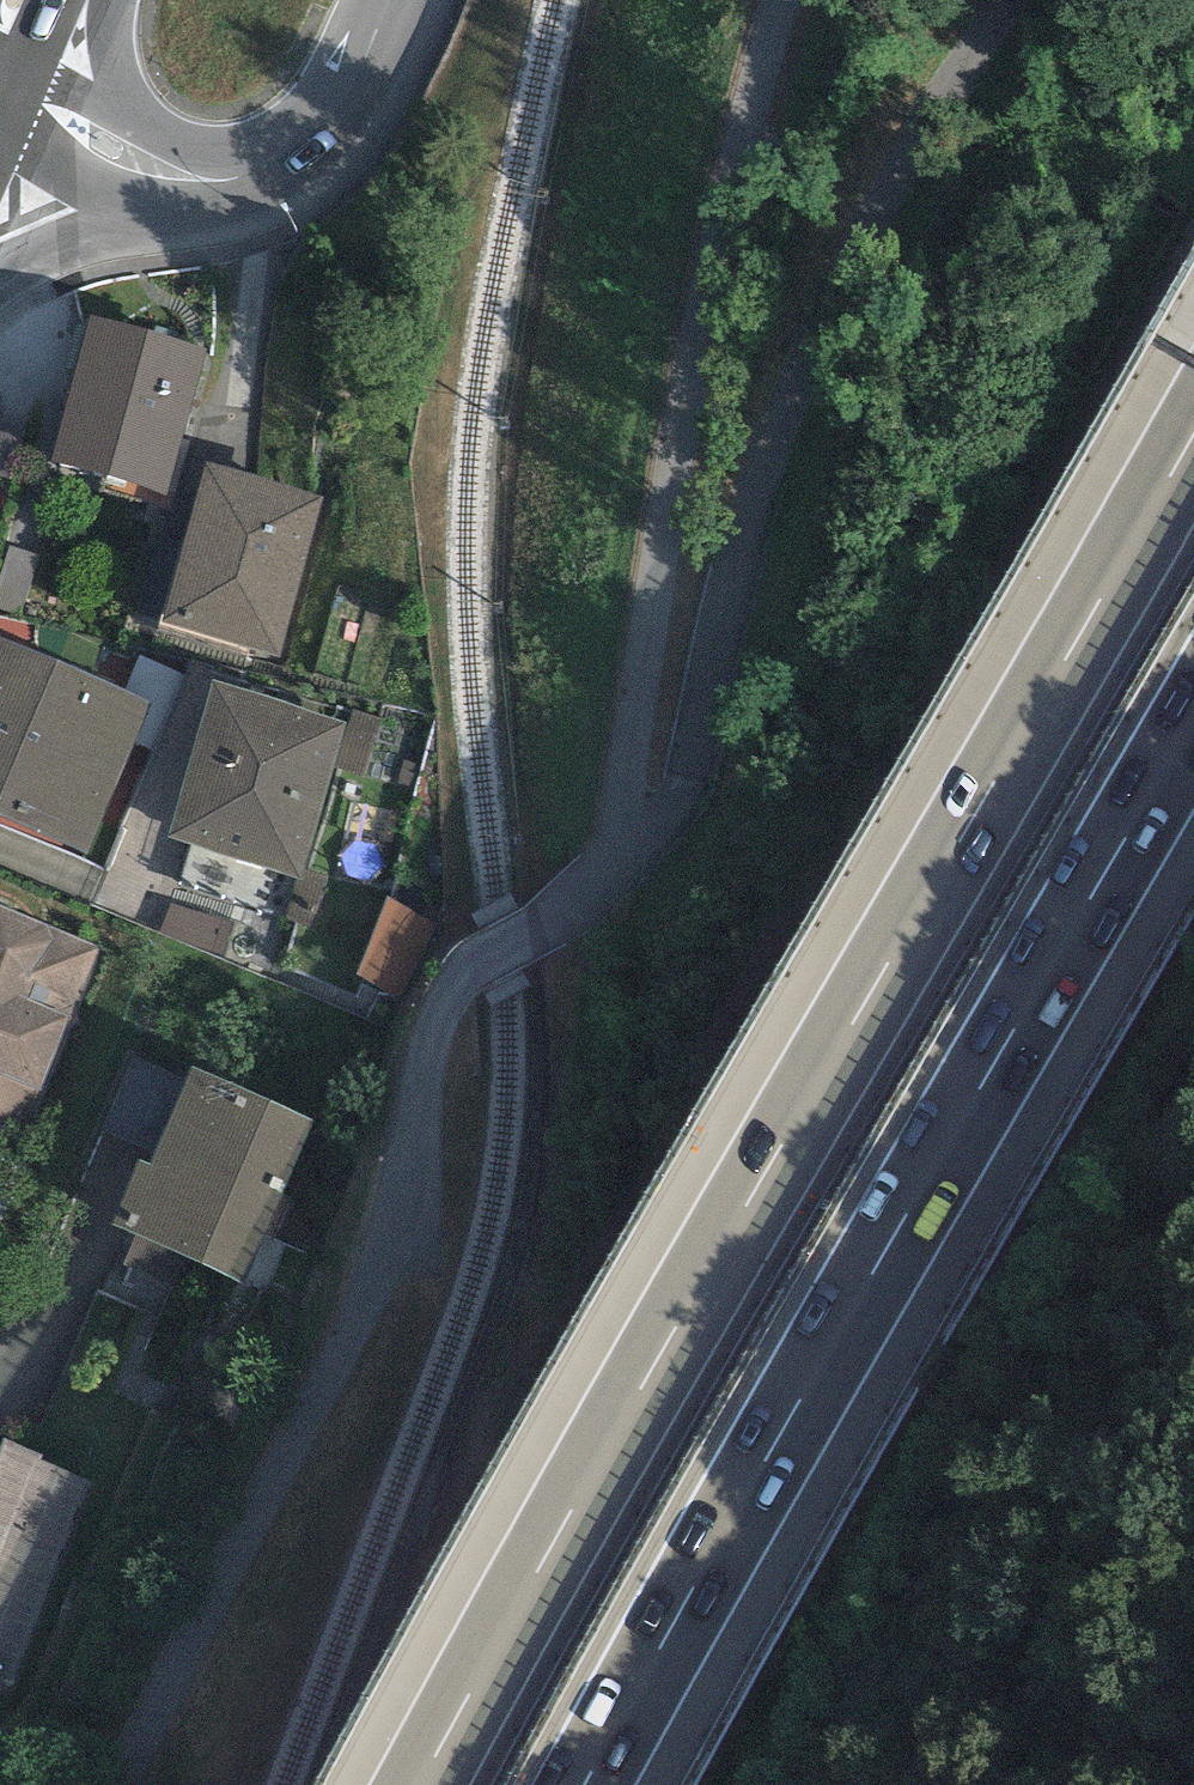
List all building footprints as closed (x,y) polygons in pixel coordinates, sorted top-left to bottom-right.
[(209,349),(91,314),(48,460),(166,495),(209,349)] [(2,471),(16,430),(0,425),(0,470),(2,471)] [(323,495),(205,462),(161,622),(280,654),(323,495)] [(0,637),(0,819),(84,855),(151,704),(0,637)] [(345,722),(210,682),(165,838),(299,877),(345,722)] [(363,980),(400,989),(418,912),(382,903),(363,980)] [(0,907),(0,1120),(26,1131),(100,947),(0,907)] [(314,1119),(192,1066),(150,1163),(139,1159),(110,1224),(243,1282),(314,1119)] [(4,1436),(0,1446),(0,1678),(11,1683),(90,1480),(41,1461),(45,1452),(4,1436)]
